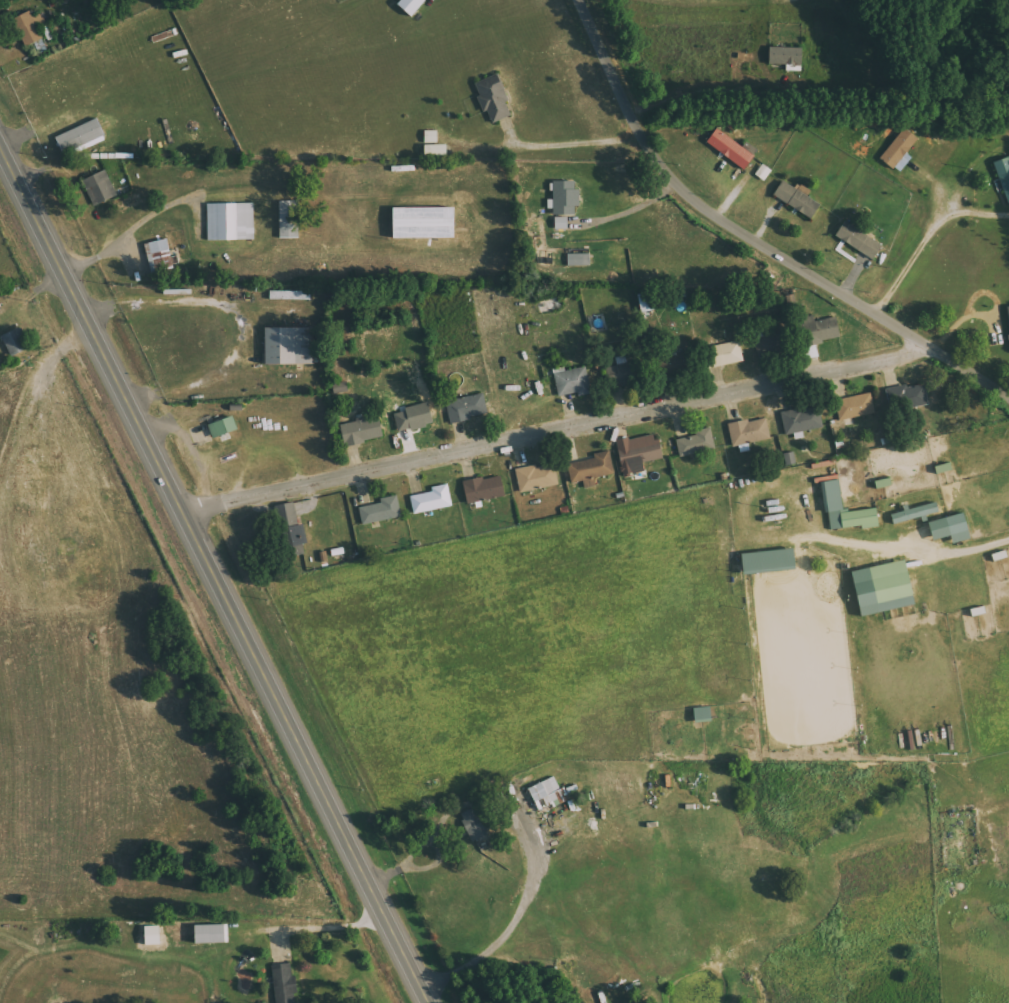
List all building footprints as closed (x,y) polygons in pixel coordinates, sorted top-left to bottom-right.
[(429,0),(406,0),(401,7),(417,17),(429,0)] [(34,17),(31,12),(14,20),(27,47),(45,38),(37,25),(44,21),(40,14),(34,17)] [(771,71),(802,69),(802,48),(771,49),(771,71)] [(516,114),(498,74),(475,84),(493,124),(516,114)] [(63,156),(108,135),(99,118),(55,139),(63,156)] [(919,140),(906,129),(881,156),(900,173),(914,158),(908,153),(919,140)] [(426,142),(439,142),(440,131),(427,130),(426,142)] [(758,152),(717,130),(709,145),(750,168),(758,152)] [(450,144),(425,145),(425,156),(450,156),(450,144)] [(995,162),(1008,207),(1008,158),(995,162)] [(84,179),(92,205),(117,198),(110,172),(84,179)] [(813,190),(801,184),(799,188),(784,180),(775,195),(814,219),(823,204),(809,196),(813,190)] [(570,230),(570,215),(577,215),(577,206),(581,206),(580,181),(555,181),(556,200),(549,200),(549,209),(555,209),(555,216),(557,216),(557,230),(570,230)] [(300,201),(281,202),(281,239),(301,238),(300,201)] [(256,240),(256,203),(208,203),(209,241),(256,240)] [(397,239),(459,238),(459,206),(397,207),(397,239)] [(532,218),(534,238),(542,237),(540,217),(532,218)] [(877,258),(885,243),(844,222),(836,237),(877,258)] [(170,238),(146,244),(153,273),(177,267),(170,238)] [(308,292),(271,291),(271,300),(308,301),(308,292)] [(643,312),(659,310),(657,292),(641,294),(643,312)] [(842,339),(840,317),(812,320),(814,341),(842,339)] [(315,364),(314,327),(268,328),(268,364),(315,364)] [(30,348),(20,328),(4,336),(14,357),(30,348)] [(745,362),(741,341),(714,347),(718,367),(745,362)] [(613,385),(636,385),(635,364),(613,365),(613,385)] [(567,371),(566,367),(555,369),(560,396),(580,392),(581,397),(593,394),(587,367),(567,371)] [(926,384),(890,391),(893,410),(929,403),(926,384)] [(452,423),(490,414),(484,393),(447,402),(452,423)] [(876,414),(872,394),(829,403),(831,414),(839,412),(841,421),(876,414)] [(400,432),(436,425),(432,404),(396,411),(400,432)] [(783,412),(786,434),(824,429),(821,407),(783,412)] [(239,430),(234,416),(210,425),(215,439),(239,430)] [(772,439),(768,417),(729,425),(734,447),(772,439)] [(344,422),(346,444),(385,440),(383,418),(344,422)] [(717,449),(712,430),(677,439),(682,457),(717,449)] [(618,442),(624,467),(661,459),(660,457),(664,456),(659,433),(618,442)] [(597,459),(569,464),(573,483),(616,475),(612,451),(596,454),(597,459)] [(517,471),(521,493),(561,485),(556,463),(517,471)] [(507,495),(502,474),(465,483),(470,504),(507,495)] [(879,490),(894,486),(892,478),(878,481),(879,490)] [(879,507),(846,512),(842,481),(825,483),(831,531),(881,525),(879,507)] [(411,496),(415,514),(454,507),(450,484),(433,487),(434,491),(411,496)] [(363,523),(402,518),(400,496),(382,498),(383,504),(361,507),(363,523)] [(309,544),(304,524),(301,525),(295,502),(280,506),(293,557),(304,554),(302,546),(309,544)] [(909,510),(892,515),(895,525),(942,512),(939,502),(909,510)] [(956,543),(974,539),(969,514),(932,521),(935,540),(955,536),(956,543)] [(745,554),(747,574),(800,568),(798,548),(745,554)] [(866,616),(919,605),(910,560),(852,571),(858,602),(863,601),(866,616)] [(696,709),(698,723),(715,721),(712,706),(696,709)] [(700,784),(699,773),(685,773),(686,785),(700,784)] [(530,788),(537,803),(543,800),(549,813),(542,816),(547,826),(559,821),(554,809),(566,804),(561,792),(563,791),(556,777),(530,788)] [(475,842),(492,833),(477,807),(461,816),(475,842)] [(228,925),(196,926),(196,944),(229,943),(228,925)] [(295,977),(294,977),(292,963),(272,966),(277,1002),(299,1002),(295,977)]
